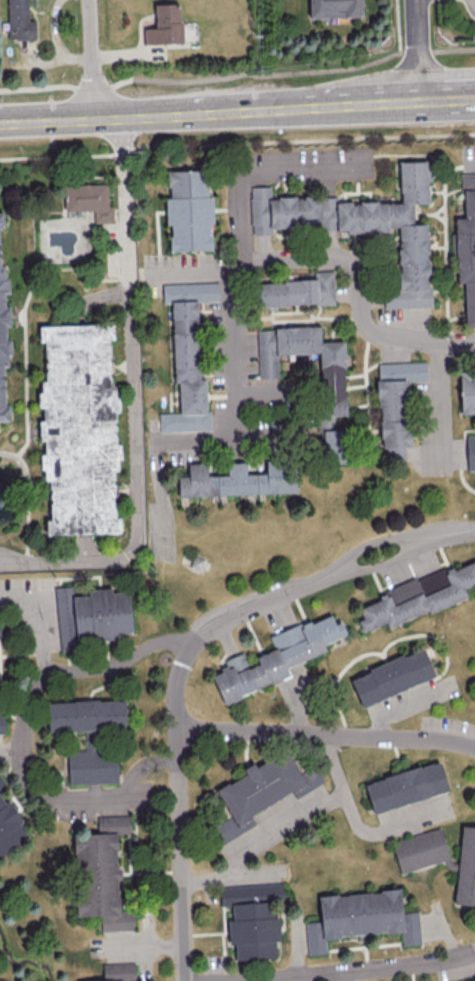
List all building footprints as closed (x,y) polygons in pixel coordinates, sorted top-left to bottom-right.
[(34,19),(29,20),(28,0),(7,0),(7,39),(35,39),(34,19)] [(309,18),(362,16),(361,0),(309,0),(309,18)] [(144,27),(144,44),(181,43),(180,3),(154,3),(155,27),(144,27)] [(430,307),(427,223),(413,224),(412,203),(428,203),(427,160),(399,161),(400,201),(336,203),(336,233),(389,231),(388,227),(398,227),(399,290),(384,291),(384,308),(430,307)] [(168,251),(211,250),(210,223),(213,223),(212,196),(207,196),(206,169),(167,170),(168,198),(167,198),(168,251)] [(462,173),(463,217),(454,217),(456,282),(464,282),(465,327),(474,327),(474,173),(462,173)] [(66,185),(109,183),(110,206),(115,206),(115,222),(97,223),(96,209),(67,210),(66,185)] [(251,234),(271,234),(271,228),(320,227),(319,196),(270,197),(270,186),(250,187),(251,234)] [(12,420),(0,421),(0,211),(3,211),(12,420)] [(333,270),(313,271),(313,280),(253,281),(254,306),(334,304),(333,270)] [(197,301),(218,301),(218,282),(162,283),(163,303),(171,303),(174,382),(178,382),(179,412),(159,413),(159,431),(208,430),(207,378),(199,378),(197,301)] [(41,326),(115,323),(122,532),(48,534),(41,326)] [(345,415),(344,341),(320,341),(320,326),(257,327),(258,378),(278,377),(278,354),(319,353),(321,415),(345,415)] [(378,363),(381,462),(405,461),(405,446),(410,446),(408,381),(426,380),(425,362),(378,363)] [(459,370),(460,414),(474,413),(474,369),(459,370)] [(325,429),(324,461),(343,462),(344,429),(325,429)] [(467,470),(474,470),(474,435),(466,435),(467,470)] [(178,496),(295,492),(294,462),(266,463),(266,473),(246,474),(245,462),(226,462),(227,474),(206,475),(206,463),(188,463),(188,475),(178,476),(178,496)] [(428,611),(428,610),(474,591),(474,558),(474,557),(378,595),(380,599),(359,608),(363,618),(357,620),(362,632),(386,623),(388,627),(428,611)] [(54,587),(59,650),(76,649),(75,641),(117,638),(116,633),(132,632),(128,587),(87,590),(88,595),(73,596),(72,586),(54,587)] [(222,702),(290,676),(286,666),(326,651),(323,644),(346,635),(341,621),(334,623),(330,613),(269,636),(274,648),(255,656),(258,663),(248,667),(242,652),(224,659),(227,667),(211,673),(222,702)] [(349,677),(361,707),(434,677),(422,647),(349,677)] [(47,702),(48,731),(125,729),(125,699),(47,702)] [(116,751),(67,752),(68,784),(117,783),(116,751)] [(217,789),(240,831),(255,823),(250,814),(291,791),(295,797),(322,782),(313,766),(299,773),(287,751),(256,768),(253,762),(243,768),(246,773),(217,789)] [(373,813),(448,791),(439,760),(364,783),(373,813)] [(29,836),(0,790),(0,855),(29,836)] [(77,916),(100,915),(101,931),(134,930),(133,911),(119,912),(116,832),(130,832),(129,815),(96,817),(97,833),(73,834),(77,916)] [(459,825),(455,904),(474,905),(474,826),(459,825)] [(400,873),(449,860),(440,828),(391,841),(400,873)] [(219,887),(220,906),(231,906),(232,919),(227,919),(228,944),(234,944),(235,960),(276,958),(275,941),(280,940),(278,916),(274,917),(273,904),(283,904),(282,883),(219,887)] [(325,937),(401,932),(402,945),(420,943),(418,911),(402,912),(400,890),(318,896),(320,920),(305,921),(307,954),(326,953),(325,937)] [(79,980),(136,980),(135,963),(102,964),(103,980),(79,980)]
